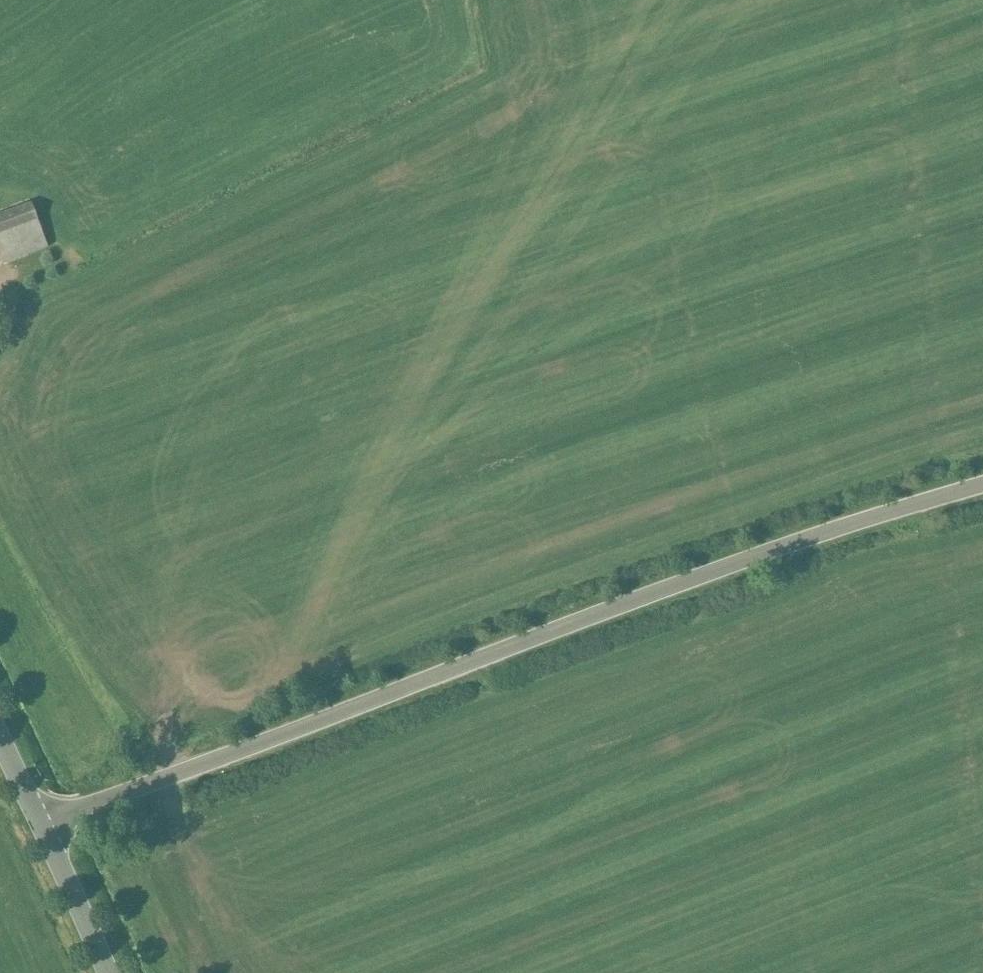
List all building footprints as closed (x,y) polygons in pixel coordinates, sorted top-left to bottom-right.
[(0,215),(0,259),(2,265),(48,248),(31,203),(0,215)]
